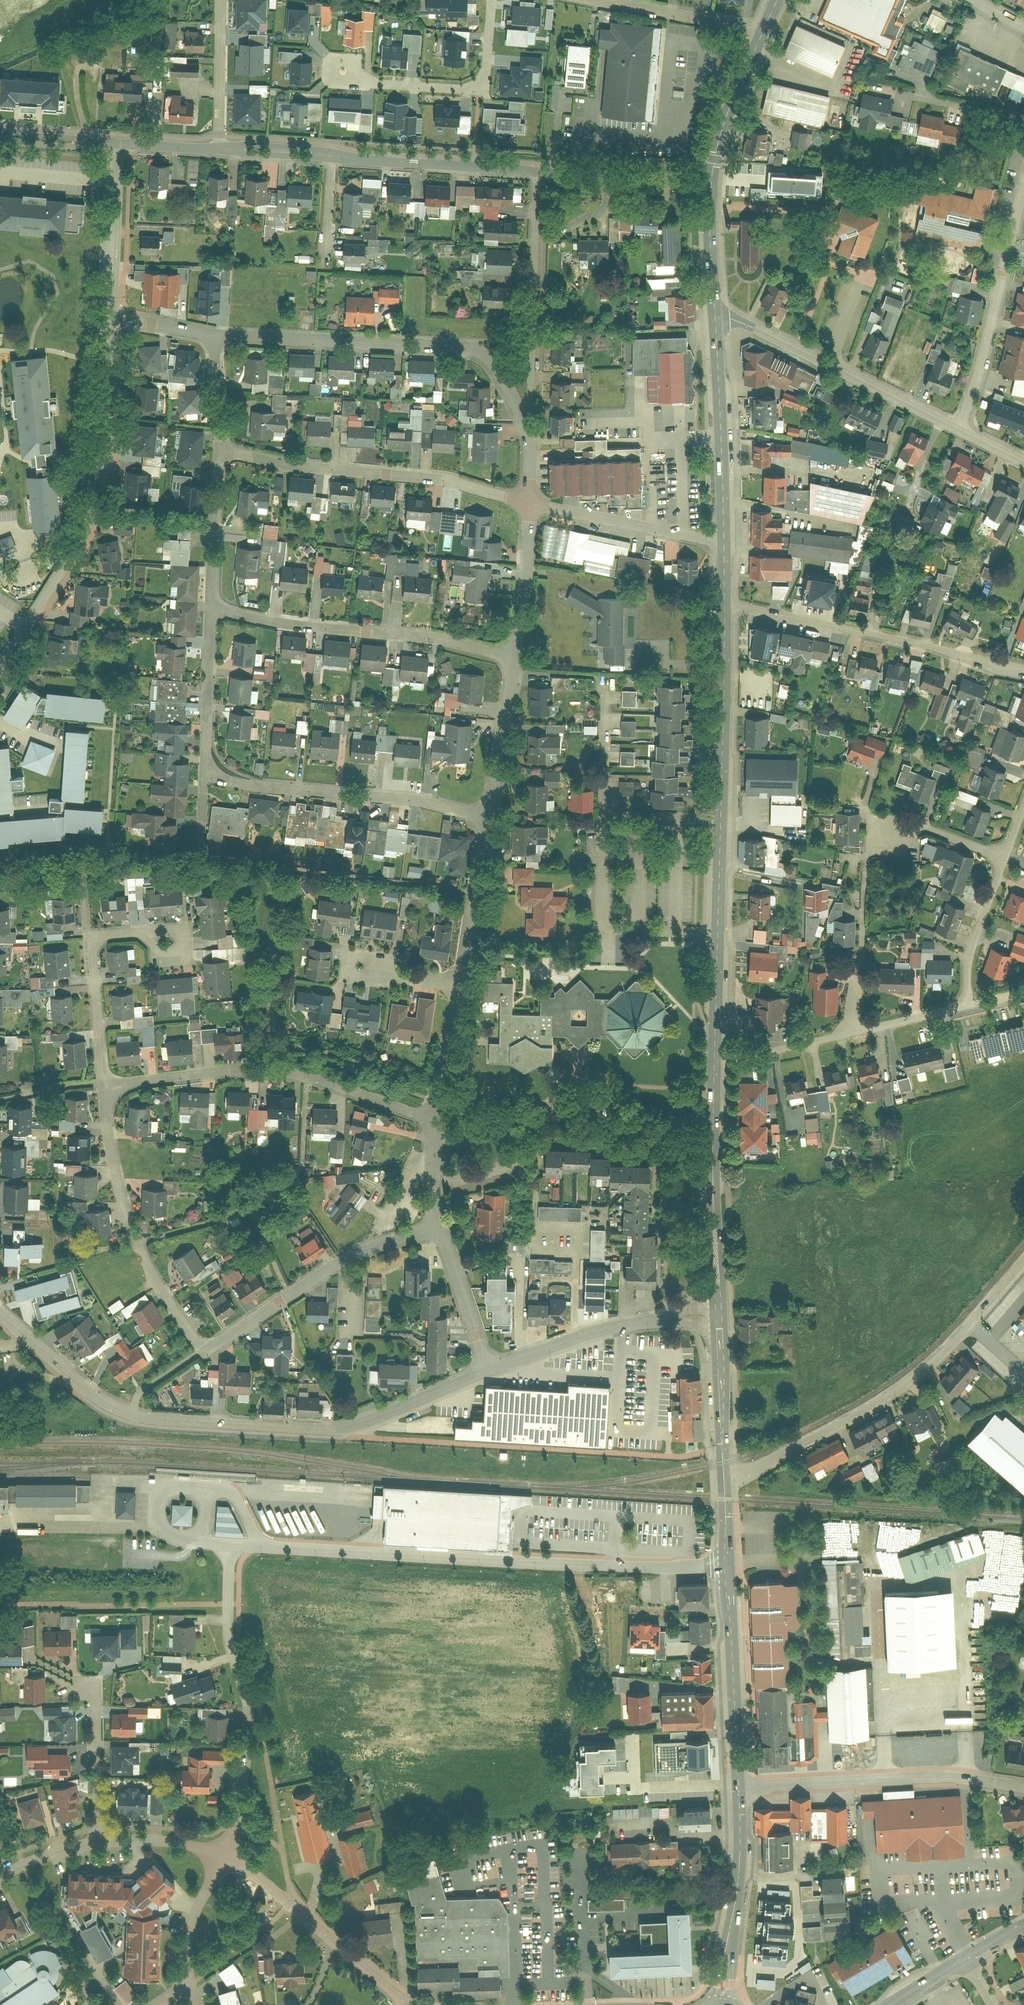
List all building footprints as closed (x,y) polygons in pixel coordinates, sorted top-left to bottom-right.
[(236,30),(259,31),(259,22),(266,22),(267,0),(236,0),(236,30)] [(468,14),(468,0),(418,0),(418,16),(427,16),(427,14),(436,14),(436,18),(446,18),(446,21),(457,21),(457,18),(467,18),(467,25),(479,25),(479,16),(468,16),(468,14)] [(819,21),(876,48),(872,56),(880,59),(878,63),(891,68),(898,53),(893,51),(904,23),(899,21),(907,2),(903,0),(828,0),(825,7),(819,21)] [(1023,9),(1023,0),(1006,0),(1006,1),(1023,9)] [(305,11),(289,10),(288,33),(307,35),(308,16),(321,17),(321,11),(322,5),(306,3),(305,11)] [(321,11),(321,17),(321,26),(330,26),(331,12),(321,11)] [(344,20),(343,46),(365,47),(366,32),(372,32),(374,12),(363,12),(362,21),(344,20)] [(600,42),(610,43),(606,78),(604,103),(603,115),(637,118),(637,119),(654,121),(659,68),(663,27),(612,22),(611,30),(597,28),(595,40),(600,41),(600,42)] [(846,49),(796,26),(782,58),(832,80),(846,49)] [(445,38),(444,66),(464,67),(466,42),(469,42),(469,32),(452,31),(451,39),(445,38)] [(186,52),(204,52),(205,33),(187,32),(186,52)] [(235,56),(235,75),(262,76),(263,48),(266,48),(266,36),(248,35),(248,45),(239,45),(239,56),(235,56)] [(382,43),(381,69),(407,70),(408,53),(420,53),(421,36),(403,35),(402,45),(382,43)] [(933,75),(942,51),(915,40),(910,54),(904,52),(898,67),(913,73),(915,68),(933,75)] [(569,44),(565,83),(588,85),(592,46),(569,44)] [(958,44),(953,57),(956,58),(945,85),(967,94),(969,89),(1023,111),(1023,77),(969,55),(972,49),(958,44)] [(290,63),(289,84),(310,85),(311,63),(301,63),(302,53),(279,53),(278,62),(290,63)] [(511,75),(501,74),(500,96),(531,98),(532,73),(541,73),(541,58),(521,57),(521,67),(512,67),(511,75)] [(170,63),(170,77),(201,78),(201,64),(170,63)] [(0,73),(0,105),(12,106),(13,97),(41,100),(40,108),(55,110),(56,108),(61,108),(62,99),(57,98),(58,78),(0,73)] [(106,78),(105,98),(144,100),(145,80),(106,78)] [(235,94),(234,125),(260,125),(261,97),(268,97),(268,87),(249,86),(249,95),(235,94)] [(830,99),(768,86),(762,117),(823,130),(830,99)] [(867,92),(860,127),(877,131),(879,122),(906,127),(908,118),(892,115),(896,98),(867,92)] [(169,96),(168,119),(196,121),(196,107),(185,106),(186,97),(169,96)] [(410,103),(388,102),(386,129),(402,130),(402,134),(417,135),(419,117),(409,116),(410,103)] [(524,103),(509,102),(509,110),(524,111),(524,103)] [(321,105),(309,104),(291,103),(291,111),(284,111),(283,121),(290,122),(290,128),(307,128),(308,121),(320,121),(321,105)] [(461,105),(435,104),(435,128),(458,128),(458,134),(470,134),(470,117),(461,117),(461,105)] [(951,119),(928,114),(923,137),(957,144),(960,131),(949,129),(951,119)] [(522,117),(497,116),(497,133),(525,134),(525,124),(522,124),(522,117)] [(749,131),(743,153),(764,159),(770,136),(749,131)] [(791,134),(788,149),(806,152),(809,138),(791,134)] [(776,158),(770,156),(767,167),(782,167),(784,155),(777,153),(776,158)] [(171,167),(149,165),(147,187),(169,189),(171,167)] [(782,167),(767,167),(767,175),(759,175),(759,184),(766,184),(766,181),(781,181),(782,167)] [(739,171),(738,194),(758,194),(759,184),(759,175),(759,172),(739,171)] [(227,179),(210,178),(209,196),(226,197),(227,179)] [(264,203),(265,181),(248,180),(247,202),(264,203)] [(363,196),(342,194),(341,221),(359,222),(360,206),(380,207),(382,181),(364,180),(363,196)] [(411,183),(390,182),(389,199),(400,200),(400,211),(423,212),(424,202),(410,201),(411,183)] [(315,186),(288,183),(286,205),(312,208),(315,186)] [(458,203),(510,205),(511,188),(459,186),(458,203)] [(451,204),(451,188),(430,187),(429,203),(451,204)] [(84,202),(65,200),(66,198),(44,196),(45,193),(21,191),(20,193),(0,192),(0,225),(17,226),(17,228),(41,230),(41,229),(63,231),(63,230),(78,231),(79,223),(82,224),(84,202)] [(881,219),(839,205),(830,231),(844,236),(838,252),(866,261),(881,219)] [(638,230),(662,233),(664,215),(639,213),(638,230)] [(634,218),(609,216),(608,239),(620,240),(621,232),(633,233),(634,218)] [(740,222),(731,222),(731,228),(740,228),(740,265),(759,265),(760,220),(740,220),(740,222)] [(488,222),(488,237),(522,238),(522,223),(488,222)] [(668,262),(685,261),(684,223),(666,224),(668,262)] [(143,238),(142,253),(159,254),(160,239),(143,238)] [(345,245),(344,262),(367,263),(367,257),(377,257),(378,240),(364,239),(363,246),(345,245)] [(609,241),(579,240),(579,258),(591,258),(591,270),(609,270),(609,241)] [(488,255),(488,273),(513,273),(513,255),(488,255)] [(136,268),(135,279),(147,280),(145,304),(178,306),(179,283),(190,283),(191,267),(177,266),(176,275),(148,273),(148,269),(136,268)] [(982,271),(974,270),(971,284),(978,286),(982,271)] [(196,310),(218,311),(220,280),(201,279),(200,297),(197,296),(196,310)] [(972,285),(956,281),(952,297),(961,299),(962,296),(969,298),(972,285)] [(771,282),(761,304),(779,313),(777,318),(781,320),(787,308),(782,306),(789,290),(771,282)] [(485,289),(484,304),(505,305),(506,290),(485,289)] [(377,299),(343,297),(342,324),(376,326),(377,304),(401,306),(402,292),(377,290),(377,299)] [(1013,322),(1023,324),(1023,293),(1020,292),(1013,322)] [(669,320),(697,318),(696,294),(668,296),(669,320)] [(870,333),(889,341),(904,302),(887,296),(882,310),(887,312),(882,327),(874,324),(870,333)] [(961,299),(956,319),(980,325),(985,302),(969,298),(962,296),(961,299)] [(870,333),(863,353),(882,360),(889,341),(870,333)] [(1010,334),(1001,372),(1015,376),(1023,378),(1023,337),(1010,334)] [(689,336),(633,339),(635,375),(646,374),(648,404),(690,402),(695,401),(701,393),(694,385),(701,376),(696,368),(700,359),(694,351),(690,350),(689,336)] [(584,339),(584,349),(592,349),(592,339),(584,339)] [(571,342),(554,342),(555,363),(584,363),(584,355),(571,356),(571,342)] [(932,345),(927,343),(923,353),(928,355),(932,345)] [(744,377),(744,387),(763,388),(762,383),(767,382),(786,392),(789,386),(809,396),(818,375),(750,344),(742,348),(741,363),(745,364),(744,377)] [(140,371),(167,371),(167,366),(168,353),(161,353),(160,345),(138,345),(140,371)] [(932,350),(928,363),(934,365),(937,355),(940,356),(942,347),(937,345),(935,351),(932,350)] [(174,366),(167,366),(167,371),(168,379),(185,382),(189,382),(189,374),(198,374),(200,355),(193,355),(194,349),(177,347),(174,366)] [(46,354),(11,357),(15,396),(10,396),(13,420),(18,420),(21,455),(35,454),(37,464),(37,473),(49,472),(48,463),(47,453),(56,452),(46,354)] [(292,357),(291,375),(315,376),(316,358),(292,357)] [(931,374),(926,389),(947,396),(952,380),(945,377),(950,361),(938,357),(932,374),(931,374)] [(270,359),(247,358),(246,384),(269,386),(270,359)] [(351,362),(325,360),(324,378),(350,380),(351,362)] [(394,364),(370,363),(369,379),(393,380),(394,364)] [(436,367),(409,366),(408,381),(435,383),(436,367)] [(475,377),(454,375),(453,391),(468,391),(467,417),(489,419),(491,389),(474,388),(475,377)] [(1015,376),(1011,394),(1023,397),(1023,378),(1015,376)] [(553,384),(552,404),(575,405),(576,385),(585,385),(586,378),(573,378),(573,384),(553,384)] [(138,379),(135,405),(158,408),(161,381),(152,380),(138,379)] [(185,382),(168,379),(169,397),(178,397),(180,412),(187,412),(187,419),(198,418),(198,412),(205,411),(204,389),(185,389),(185,382)] [(784,394),(781,402),(806,411),(809,403),(784,394)] [(987,415),(1023,434),(1023,411),(996,397),(987,415)] [(776,400),(749,401),(749,408),(746,408),(746,412),(746,415),(750,415),(750,430),(775,430),(776,434),(783,434),(783,422),(776,422),(776,400)] [(855,400),(845,419),(872,432),(881,414),(855,400)] [(275,411),(251,410),(250,438),(272,439),(273,430),(285,431),(285,415),(275,415),(275,411)] [(435,436),(434,449),(442,450),(454,450),(455,434),(436,433),(437,412),(409,411),(408,428),(388,427),(387,448),(412,449),(413,435),(435,436)] [(551,433),(568,433),(568,418),(551,418),(551,433)] [(902,421),(895,418),(889,432),(897,435),(902,421)] [(143,455),(142,464),(162,466),(163,437),(156,436),(157,425),(128,422),(126,439),(134,441),(132,454),(143,455)] [(309,425),(306,442),(327,445),(330,429),(309,425)] [(351,426),(350,445),(373,447),(374,428),(351,426)] [(800,431),(788,428),(786,435),(798,438),(800,431)] [(204,431),(181,429),(178,463),(202,465),(204,431)] [(476,433),(475,460),(495,461),(497,434),(476,433)] [(909,434),(899,456),(917,464),(926,441),(909,434)] [(584,455),(575,455),(575,460),(549,461),(550,493),(577,492),(578,500),(607,499),(607,505),(624,504),(624,508),(642,508),(640,448),(607,449),(607,438),(575,439),(575,449),(584,449),(584,455)] [(795,442),(794,445),(795,455),(848,468),(850,454),(795,442)] [(887,447),(869,444),(867,457),(885,460),(887,447)] [(794,445),(752,446),(752,467),(771,466),(771,455),(795,455),(794,445)] [(955,464),(947,479),(964,486),(966,481),(978,486),(985,471),(973,466),(976,459),(959,452),(955,464)] [(940,476),(947,479),(955,464),(947,460),(940,476)] [(127,470),(124,495),(158,499),(160,486),(151,485),(152,475),(161,476),(162,466),(142,464),(141,472),(127,470)] [(49,472),(37,473),(27,474),(32,529),(60,526),(59,514),(69,513),(67,495),(59,496),(56,471),(49,472)] [(193,483),(194,475),(174,473),(172,488),(180,489),(177,509),(200,512),(204,484),(193,483)] [(786,477),(765,476),(764,503),(774,504),(785,504),(785,492),(786,477)] [(292,481),(290,496),(313,500),(315,484),(292,481)] [(1019,490),(999,481),(993,495),(998,497),(989,518),(1004,525),(1006,521),(1019,490)] [(334,482),(332,497),(355,501),(357,485),(334,482)] [(809,492),(785,492),(785,504),(774,504),(775,507),(785,509),(862,525),(875,497),(810,484),(809,492)] [(985,490),(978,486),(970,503),(977,507),(985,490)] [(270,492),(240,489),(237,515),(258,518),(259,505),(268,506),(270,492)] [(373,490),(370,505),(391,508),(393,493),(373,490)] [(408,501),(406,515),(427,517),(426,529),(439,530),(441,513),(431,511),(431,504),(408,501)] [(930,501),(919,524),(938,532),(949,509),(930,501)] [(770,514),(753,514),(753,551),(781,550),(781,525),(781,521),(770,521),(770,514)] [(492,519),(470,516),(466,546),(476,547),(475,556),(501,559),(503,544),(489,542),(492,519)] [(112,519),(112,532),(132,534),(133,520),(112,519)] [(1006,521),(1004,525),(996,539),(1003,542),(1013,524),(1006,521)] [(781,525),(781,550),(789,550),(788,557),(849,565),(852,541),(791,531),(792,526),(781,525)] [(569,531),(564,559),(616,569),(615,578),(649,584),(655,546),(645,544),(642,558),(616,553),(618,543),(589,538),(589,534),(569,531)] [(0,540),(0,556),(15,550),(10,536),(0,540)] [(177,589),(176,602),(197,603),(198,566),(187,566),(191,542),(164,539),(163,548),(172,549),(171,566),(170,588),(177,589)] [(114,542),(97,545),(102,572),(115,570),(116,578),(127,579),(128,568),(119,568),(114,542)] [(288,544),(277,542),(273,569),(284,570),(282,586),(306,590),(309,570),(285,567),(288,544)] [(263,550),(240,548),(239,576),(261,577),(263,550)] [(766,556),(750,555),(749,582),(765,583),(766,560),(766,556)] [(324,580),(322,594),(344,596),(345,579),(329,578),(330,566),(323,565),(324,557),(316,556),(314,579),(324,580)] [(357,575),(356,597),(383,598),(383,580),(396,580),(397,556),(385,556),(384,568),(388,568),(388,576),(357,575)] [(406,581),(405,602),(432,604),(434,577),(419,576),(420,565),(409,564),(409,557),(397,556),(396,580),(406,581)] [(681,583),(700,583),(699,558),(681,558),(681,583)] [(792,561),(766,560),(765,583),(791,584),(792,561)] [(948,593),(958,564),(950,563),(946,575),(940,574),(937,586),(942,587),(940,592),(948,593)] [(491,569),(454,566),(452,580),(467,582),(465,601),(488,603),(491,569)] [(837,578),(808,572),(802,601),(831,607),(837,578)] [(858,576),(855,588),(870,591),(872,579),(858,576)] [(71,611),(70,623),(74,624),(88,625),(89,614),(97,614),(98,603),(107,604),(108,590),(99,589),(99,582),(77,581),(75,611),(71,611)] [(942,587),(937,586),(923,582),(910,625),(929,631),(940,592),(942,587)] [(575,585),(565,600),(599,622),(599,643),(606,643),(606,663),(624,663),(624,597),(599,597),(599,601),(575,585)] [(869,602),(852,598),(849,612),(867,616),(869,602)] [(177,621),(176,635),(196,635),(197,603),(176,602),(176,611),(169,611),(169,620),(177,621)] [(952,609),(950,613),(943,628),(968,640),(974,625),(961,619),(963,614),(952,609)] [(779,626),(757,621),(751,650),(749,660),(760,662),(761,656),(773,658),(779,626)] [(43,651),(41,668),(54,669),(55,658),(65,659),(65,664),(78,665),(79,651),(72,650),(74,624),(70,623),(55,622),(54,634),(50,634),(49,652),(43,651)] [(779,626),(773,658),(805,664),(807,657),(827,661),(831,639),(814,636),(815,633),(779,626)] [(285,638),(283,657),(304,659),(303,669),(313,670),(315,648),(308,647),(309,640),(285,638)] [(256,642),(238,640),(236,663),(253,664),(256,642)] [(349,645),(325,642),(322,665),(346,668),(349,645)] [(157,646),(156,657),(166,657),(165,674),(184,675),(185,647),(157,646)] [(387,651),(362,649),(361,670),(383,672),(382,688),(393,688),(394,668),(386,666),(387,651)] [(878,657),(861,654),(858,654),(856,665),(847,664),(845,675),(865,678),(866,675),(870,676),(868,688),(877,689),(881,669),(876,668),(878,657)] [(897,658),(896,660),(888,659),(884,682),(907,686),(909,675),(916,677),(921,664),(923,658),(911,656),(909,665),(904,663),(904,659),(897,658)] [(429,660),(404,658),(403,668),(394,668),(393,688),(401,688),(402,679),(428,681),(429,660)] [(921,664),(916,677),(915,682),(938,689),(944,672),(921,664)] [(767,678),(769,678),(769,681),(786,683),(788,674),(767,670),(767,678)] [(482,676),(458,675),(457,691),(447,691),(446,705),(461,706),(461,699),(481,700),(482,676)] [(985,682),(961,675),(956,693),(966,696),(964,702),(962,702),(958,714),(960,714),(957,725),(970,729),(973,719),(978,720),(984,701),(980,700),(985,682)] [(253,680),(232,679),(230,701),(251,703),(253,680)] [(157,680),(155,719),(184,721),(186,682),(157,680)] [(685,685),(660,684),(659,697),(663,697),(663,714),(658,714),(658,728),(664,728),(663,743),(659,743),(659,758),(656,757),(656,773),(655,789),(654,804),(679,805),(679,789),(686,789),(687,775),(679,774),(680,759),(688,760),(688,743),(689,728),(684,728),(684,714),(690,714),(690,698),(684,698),(685,685)] [(27,685),(8,716),(24,726),(44,696),(27,685)] [(551,688),(531,687),(530,713),(550,714),(551,688)] [(949,691),(938,689),(930,714),(939,716),(949,691)] [(1015,713),(1023,716),(1023,690),(1023,689),(1015,713)] [(108,696),(56,691),(53,715),(106,720),(108,696)] [(621,705),(635,705),(635,691),(621,691),(621,705)] [(949,691),(939,716),(950,719),(957,694),(949,691)] [(1012,709),(986,701),(983,707),(994,711),(991,721),(1001,724),(1007,726),(1012,709)] [(232,713),(230,736),(248,738),(250,718),(266,720),(267,711),(253,710),(252,715),(232,713)] [(771,710),(770,718),(786,721),(787,713),(771,710)] [(768,714),(747,714),(747,744),(768,744),(768,718),(768,714)] [(797,720),(791,716),(786,723),(792,728),(797,720)] [(623,736),(636,736),(637,721),(623,721),(623,736)] [(446,741),(434,740),(433,759),(471,761),(473,723),(447,722),(446,741)] [(189,725),(155,724),(155,739),(167,739),(167,751),(187,752),(189,725)] [(275,733),(273,751),(299,753),(301,736),(307,736),(308,725),(298,724),(297,735),(275,733)] [(1001,724),(992,751),(1018,759),(1023,742),(1023,732),(1007,726),(1001,724)] [(313,733),(310,757),(334,760),(337,734),(344,735),(345,726),(331,725),(330,735),(313,733)] [(93,731),(67,731),(65,799),(52,799),(51,809),(66,809),(69,801),(91,802),(93,731)] [(864,740),(875,743),(873,751),(882,754),(887,740),(867,733),(864,740)] [(562,734),(527,734),(527,763),(547,763),(547,753),(563,753),(562,734)] [(395,764),(419,766),(421,747),(397,745),(398,737),(380,735),(380,744),(379,751),(396,752),(395,764)] [(864,740),(851,736),(846,753),(870,761),(873,751),(875,743),(864,740)] [(379,751),(380,744),(355,741),(354,758),(378,761),(379,751)] [(32,742),(24,767),(50,776),(59,751),(32,742)] [(986,747),(972,742),(965,762),(979,767),(986,747)] [(13,811),(12,788),(11,777),(8,747),(0,748),(0,812),(13,811)] [(622,765),(635,765),(635,751),(622,751),(622,765)] [(170,754),(157,753),(155,772),(166,773),(165,786),(189,787),(191,763),(170,762),(170,754)] [(798,756),(745,755),(746,791),(746,794),(770,794),(771,800),(796,800),(796,790),(798,756)] [(912,762),(903,760),(897,780),(911,785),(908,794),(928,800),(935,779),(944,782),(950,764),(932,758),(928,772),(910,766),(912,762)] [(986,763),(978,789),(998,795),(1006,769),(986,763)] [(526,785),(526,808),(545,808),(545,789),(561,789),(561,775),(547,775),(547,785),(526,785)] [(24,776),(11,777),(12,788),(25,787),(24,776)] [(620,795),(633,795),(634,780),(620,780),(620,795)] [(165,786),(151,785),(150,802),(164,803),(163,815),(164,815),(187,816),(189,787),(165,786)] [(953,785),(946,805),(954,808),(956,801),(974,807),(976,802),(979,794),(953,785)] [(567,798),(567,808),(593,808),(593,790),(574,790),(574,798),(567,798)] [(253,798),(250,823),(271,826),(273,812),(277,813),(278,802),(253,798)] [(993,808),(976,802),(974,807),(966,827),(983,833),(993,808)] [(408,843),(410,832),(387,829),(388,822),(338,815),(335,807),(291,803),(287,837),(326,841),(322,847),(382,854),(383,847),(407,850),(408,843)] [(248,810),(214,806),(208,852),(221,854),(223,834),(245,837),(248,810)] [(0,821),(0,845),(73,843),(73,831),(106,830),(105,810),(71,811),(71,819),(27,820),(0,821)] [(836,810),(836,840),(859,840),(859,810),(842,810),(836,810)] [(163,815),(136,813),(135,827),(147,828),(146,835),(156,835),(155,848),(176,849),(178,826),(164,825),(164,815),(163,815)] [(129,814),(117,814),(116,830),(129,830),(129,814)] [(546,825),(514,825),(514,852),(537,852),(537,843),(546,843),(546,825)] [(440,861),(443,836),(410,832),(408,843),(419,844),(418,858),(440,861)] [(762,832),(762,835),(763,859),(764,859),(763,871),(795,876),(795,866),(786,865),(786,863),(785,862),(785,860),(777,859),(778,846),(775,846),(776,834),(762,832)] [(739,835),(739,859),(763,859),(762,835),(739,835)] [(469,841),(443,836),(440,861),(450,861),(449,867),(448,872),(464,874),(469,841)] [(950,863),(943,882),(962,889),(975,854),(929,838),(924,852),(933,855),(932,857),(950,863)] [(533,871),(516,870),(516,884),(522,884),(522,905),(537,905),(537,917),(526,917),(525,937),(557,938),(557,914),(569,914),(569,895),(555,895),(555,887),(533,886),(533,871)] [(823,884),(805,884),(806,894),(805,907),(805,920),(805,930),(805,938),(814,938),(819,922),(819,907),(825,906),(824,897),(829,897),(828,892),(836,893),(840,883),(823,879),(823,884)] [(951,892),(938,887),(935,893),(949,898),(951,892)] [(1005,909),(1023,916),(1023,914),(1023,891),(1013,887),(1005,909)] [(770,890),(750,889),(750,914),(769,915),(770,890)] [(184,890),(143,893),(145,915),(156,915),(169,914),(185,913),(184,890)] [(222,894),(197,897),(201,938),(226,935),(222,894)] [(128,897),(101,899),(102,920),(129,918),(128,897)] [(74,898),(52,900),(54,922),(76,920),(74,898)] [(318,899),(316,919),(320,920),(318,933),(323,934),(334,935),(336,924),(349,926),(352,903),(318,899)] [(834,917),(834,941),(855,941),(855,916),(842,916),(843,899),(835,899),(828,917),(834,917)] [(949,899),(937,930),(953,936),(965,905),(949,899)] [(397,914),(364,909),(360,935),(394,939),(397,914)] [(0,911),(0,933),(9,933),(9,910),(0,911)] [(935,928),(920,924),(918,931),(932,936),(935,928)] [(437,936),(423,934),(420,956),(447,960),(451,927),(438,925),(437,936)] [(767,927),(754,927),(753,940),(766,940),(767,927)] [(984,971),(1005,979),(1013,958),(1023,962),(1023,933),(1016,930),(1009,950),(993,945),(984,971)] [(793,931),(782,931),(782,943),(788,943),(792,944),(792,934),(793,931)] [(915,932),(905,932),(906,940),(915,939),(915,932)] [(802,934),(792,934),(792,944),(798,944),(805,944),(805,938),(802,938),(802,934)] [(921,949),(921,966),(926,966),(926,957),(930,957),(930,949),(934,949),(934,938),(921,938),(921,949)] [(769,950),(778,951),(778,957),(787,958),(788,951),(797,952),(798,944),(792,944),(788,943),(782,943),(770,942),(769,950)] [(335,949),(307,946),(304,977),(332,980),(335,949)] [(129,949),(108,951),(109,971),(130,969),(129,949)] [(769,950),(750,949),(748,977),(769,978),(769,970),(777,970),(778,957),(778,951),(769,950)] [(910,966),(913,966),(921,966),(921,949),(910,949),(910,960),(910,966)] [(70,950),(45,952),(47,977),(72,975),(70,950)] [(930,957),(926,957),(926,966),(927,979),(935,979),(935,987),(941,987),(941,979),(951,978),(951,957),(930,957)] [(227,960),(203,962),(206,993),(230,991),(227,960)] [(879,965),(879,988),(913,988),(913,966),(910,966),(910,960),(895,960),(895,965),(879,965)] [(600,1002),(608,994),(589,995),(589,988),(576,974),(560,988),(555,982),(550,987),(550,992),(536,992),(535,1010),(507,1009),(508,978),(497,978),(497,965),(479,965),(480,977),(476,977),(475,1008),(494,1009),(493,1059),(505,1059),(519,1069),(535,1061),(547,1061),(548,1033),(559,1033),(573,1045),(586,1036),(606,1035),(599,1028),(600,1002)] [(813,1012),(840,1012),(840,986),(827,986),(827,972),(807,972),(807,987),(814,987),(813,1012)] [(600,1002),(599,1028),(606,1035),(628,1055),(673,1015),(632,973),(608,994),(600,1002)] [(192,976),(156,979),(158,998),(159,1016),(173,1015),(172,1002),(182,1001),(183,1013),(195,1012),(192,976)] [(313,992),(298,990),(295,1008),(310,1010),(309,1019),(331,1022),(335,994),(313,990),(313,992)] [(132,993),(110,995),(112,1017),(134,1015),(132,993)] [(356,997),(345,995),(342,1013),(348,1014),(346,1028),(377,1033),(382,1003),(370,1002),(369,1004),(356,1002),(356,997)] [(72,996),(50,999),(52,1020),(74,1019),(72,996)] [(754,1023),(782,1024),(783,996),(754,996),(754,1023)] [(437,1000),(422,998),(419,1016),(408,1015),(410,1002),(392,999),(387,1037),(432,1043),(437,1000)] [(970,1040),(974,1058),(1023,1046),(1023,1017),(1022,1017),(1023,1024),(981,1034),(982,1037),(970,1040)] [(237,1032),(214,1033),(215,1053),(224,1052),(225,1059),(246,1058),(245,1041),(238,1041),(237,1032)] [(192,1038),(167,1039),(167,1050),(168,1063),(193,1062),(192,1038)] [(139,1039),(117,1040),(118,1063),(140,1062),(139,1039)] [(63,1042),(66,1067),(87,1065),(84,1040),(63,1042)] [(940,1043),(920,1047),(925,1068),(944,1064),(940,1043)] [(903,1051),(908,1073),(917,1070),(919,1078),(927,1077),(925,1068),(920,1047),(903,1051)] [(878,1059),(857,1063),(860,1077),(858,1077),(860,1087),(856,1088),(858,1096),(862,1095),(863,1097),(884,1091),(886,1102),(893,1101),(891,1079),(883,1080),(878,1059)] [(956,1064),(944,1066),(947,1079),(959,1077),(956,1064)] [(845,1068),(824,1073),(827,1088),(827,1089),(848,1084),(845,1068)] [(912,1087),(909,1074),(896,1077),(899,1090),(912,1087)] [(804,1075),(785,1079),(789,1096),(803,1092),(808,1091),(804,1075)] [(740,1120),(740,1145),(767,1145),(767,1119),(765,1119),(765,1110),(768,1110),(768,1101),(777,1101),(777,1091),(767,1091),(767,1080),(740,1079),(739,1094),(739,1108),(743,1108),(743,1120),(740,1120)] [(815,1088),(815,1090),(818,1109),(830,1108),(827,1089),(827,1088),(815,1088)] [(216,1091),(181,1090),(180,1120),(189,1121),(189,1128),(211,1128),(212,1113),(216,1113),(216,1091)] [(803,1092),(807,1110),(818,1109),(815,1090),(808,1091),(803,1092)] [(250,1091),(226,1091),(226,1113),(250,1113),(250,1091)] [(298,1093),(268,1093),(268,1117),(297,1117),(298,1093)] [(89,1098),(68,1098),(66,1120),(67,1120),(87,1119),(89,1098)] [(32,1104),(7,1104),(7,1115),(11,1115),(11,1131),(31,1131),(32,1104)] [(129,1116),(126,1116),(126,1133),(151,1133),(151,1105),(129,1106),(129,1116)] [(337,1110),(313,1109),(311,1132),(336,1134),(337,1110)] [(817,1116),(806,1117),(807,1129),(818,1128),(817,1116)] [(817,1130),(807,1132),(808,1143),(817,1142),(817,1146),(821,1146),(821,1139),(818,1139),(817,1130)] [(377,1137),(355,1134),(352,1153),(374,1156),(377,1137)] [(93,1136),(67,1136),(68,1157),(92,1158),(93,1136)] [(3,1148),(3,1173),(26,1173),(26,1148),(3,1148)] [(591,1151),(549,1150),(548,1175),(568,1175),(569,1169),(586,1170),(586,1186),(612,1186),(612,1190),(627,1190),(625,1232),(637,1232),(635,1266),(630,1266),(629,1287),(661,1288),(662,1268),(658,1267),(659,1234),(652,1234),(654,1166),(610,1164),(610,1158),(591,1157),(591,1151)] [(99,1175),(75,1175),(75,1196),(98,1195),(99,1175)] [(343,1200),(331,1215),(347,1227),(360,1207),(353,1201),(362,1192),(348,1184),(339,1196),(343,1200)] [(27,1187),(7,1187),(6,1212),(27,1213),(27,1187)] [(143,1188),(143,1213),(167,1213),(169,1189),(143,1188)] [(476,1236),(503,1237),(506,1194),(484,1193),(483,1205),(477,1205),(476,1236)] [(581,1207),(538,1207),(538,1222),(580,1222),(581,1207)] [(110,1208),(86,1212),(92,1237),(113,1234),(110,1208)] [(592,1230),(590,1259),(606,1260),(608,1230),(592,1230)] [(328,1247),(316,1233),(296,1249),(308,1264),(328,1247)] [(44,1242),(26,1242),(27,1256),(30,1256),(30,1261),(40,1261),(40,1253),(44,1253),(44,1242)] [(19,1245),(3,1245),(3,1265),(19,1265),(19,1245)] [(172,1258),(189,1286),(210,1274),(193,1246),(172,1258)] [(489,1301),(489,1327),(514,1327),(514,1300),(518,1299),(518,1277),(509,1277),(509,1257),(485,1258),(485,1279),(482,1279),(482,1294),(487,1294),(487,1301),(489,1301)] [(532,1260),(532,1274),(571,1275),(571,1260),(532,1260)] [(408,1263),(408,1288),(422,1288),(431,1288),(431,1264),(408,1263)] [(586,1266),(585,1307),(605,1307),(606,1267),(586,1266)] [(66,1292),(30,1302),(36,1323),(52,1319),(51,1314),(82,1306),(72,1269),(67,1274),(70,1285),(64,1286),(66,1292)] [(254,1270),(234,1284),(247,1303),(267,1289),(254,1270)] [(67,1274),(16,1290),(20,1302),(64,1286),(70,1285),(67,1274)] [(383,1278),(364,1277),(363,1332),(380,1333),(383,1278)] [(328,1284),(328,1298),(328,1304),(337,1304),(338,1285),(328,1284)] [(422,1288),(422,1312),(427,1312),(440,1312),(440,1288),(431,1288),(422,1288)] [(225,1292),(211,1302),(225,1320),(238,1310),(225,1292)] [(528,1294),(527,1320),(566,1321),(567,1295),(528,1294)] [(328,1298),(307,1298),(307,1320),(324,1319),(328,1319),(328,1304),(328,1298)] [(165,1321),(152,1301),(131,1314),(144,1332),(165,1321)] [(86,1312),(56,1330),(64,1343),(72,1338),(82,1354),(104,1341),(86,1312)] [(427,1312),(427,1339),(447,1339),(447,1312),(440,1312),(427,1312)] [(779,1315),(741,1316),(741,1338),(760,1338),(760,1332),(778,1332),(778,1347),(795,1346),(794,1332),(779,1333),(779,1315)] [(334,1320),(324,1319),(324,1329),(334,1329),(334,1320)] [(293,1334),(263,1333),(262,1356),(275,1356),(274,1374),(291,1375),(293,1334)] [(427,1339),(426,1352),(446,1353),(447,1339),(427,1339)] [(121,1356),(109,1364),(118,1379),(152,1358),(141,1342),(130,1349),(125,1341),(115,1347),(121,1356)] [(426,1352),(426,1369),(446,1369),(446,1353),(426,1352)] [(355,1353),(334,1353),(334,1368),(355,1368),(355,1353)] [(962,1396),(982,1370),(960,1353),(940,1379),(962,1396)] [(419,1381),(419,1361),(410,1361),(410,1359),(379,1359),(378,1381),(419,1381)] [(238,1362),(221,1361),(220,1396),(227,1396),(227,1392),(251,1393),(251,1369),(238,1369),(238,1362)] [(701,1405),(701,1372),(679,1372),(680,1390),(680,1394),(672,1395),(672,1417),(673,1437),(693,1437),(692,1417),(701,1417),(701,1405)] [(610,1385),(569,1382),(568,1391),(486,1386),(484,1418),(472,1418),(472,1425),(456,1424),(455,1437),(606,1447),(610,1385)] [(212,1385),(192,1385),(192,1404),(212,1404),(212,1385)] [(322,1396),(297,1395),(296,1416),(322,1416),(322,1396)] [(959,1396),(951,1406),(965,1417),(972,1407),(959,1396)] [(284,1399),(263,1398),(262,1418),(283,1419),(284,1399)] [(924,1403),(904,1413),(915,1435),(929,1428),(932,1433),(944,1427),(933,1405),(926,1408),(924,1403)] [(890,1412),(850,1433),(860,1452),(881,1441),(877,1434),(896,1424),(890,1412)] [(840,1438),(805,1456),(815,1476),(850,1458),(840,1438)] [(860,1464),(839,1476),(845,1487),(866,1475),(860,1464)] [(7,1501),(7,1497),(15,1497),(15,1481),(7,1481),(7,1478),(0,1478),(0,1501),(7,1501)] [(15,1497),(15,1502),(75,1502),(75,1499),(90,1499),(90,1482),(75,1482),(75,1479),(15,1479),(15,1481),(15,1497)] [(385,1513),(383,1540),(510,1548),(512,1506),(531,1502),(531,1491),(382,1482),(382,1489),(373,1488),(372,1512),(385,1513)] [(135,1489),(116,1489),(116,1515),(135,1515),(135,1489)] [(193,1502),(171,1501),(170,1522),(192,1523),(193,1502)] [(973,1529),(900,1554),(905,1578),(986,1553),(978,1529),(973,1529)] [(823,1556),(826,1655),(871,1654),(870,1630),(864,1630),(861,1555),(823,1556)] [(782,1576),(748,1577),(757,1763),(805,1762),(812,1760),(819,1752),(818,1719),(828,1719),(828,1708),(818,1708),(817,1702),(811,1697),(795,1698),(794,1687),(786,1687),(786,1683),(790,1683),(787,1624),(801,1623),(798,1579),(784,1579),(782,1576)] [(1017,1581),(983,1582),(983,1608),(1018,1608),(1017,1581)] [(953,1584),(884,1587),(887,1664),(956,1661),(953,1584)] [(60,1632),(45,1632),(45,1652),(71,1651),(70,1636),(78,1636),(77,1612),(59,1613),(60,1632)] [(184,1612),(168,1612),(168,1624),(173,1624),(173,1646),(194,1647),(195,1621),(183,1621),(184,1612)] [(0,1638),(0,1662),(22,1662),(22,1642),(32,1642),(33,1623),(15,1622),(14,1638),(0,1638)] [(710,1622),(690,1622),(690,1631),(690,1644),(711,1643),(710,1622)] [(816,1624),(803,1625),(803,1638),(816,1638),(816,1624)] [(119,1628),(91,1629),(91,1654),(119,1653),(119,1646),(137,1646),(137,1625),(119,1626),(119,1628)] [(665,1648),(665,1632),(660,1632),(660,1627),(630,1626),(630,1649),(655,1649),(655,1660),(665,1660),(665,1648)] [(690,1631),(667,1632),(668,1656),(687,1655),(687,1644),(690,1644),(690,1631)] [(163,1659),(161,1659),(161,1672),(169,1672),(169,1679),(179,1678),(181,1678),(182,1654),(163,1653),(163,1659)] [(694,1665),(681,1665),(681,1678),(711,1678),(711,1659),(694,1659),(694,1665)] [(865,1662),(826,1664),(829,1738),(868,1736),(865,1662)] [(27,1665),(11,1665),(12,1682),(25,1682),(25,1697),(45,1697),(44,1673),(27,1673),(27,1665)] [(179,1678),(171,1681),(178,1700),(195,1694),(197,1698),(217,1691),(212,1677),(200,1681),(197,1672),(181,1678),(179,1678)] [(49,1716),(50,1736),(75,1736),(74,1710),(61,1710),(61,1704),(42,1704),(43,1716),(49,1716)] [(127,1713),(110,1713),(110,1733),(136,1733),(136,1715),(148,1715),(148,1704),(127,1704),(127,1713)] [(201,1714),(207,1715),(207,1734),(228,1734),(229,1712),(214,1712),(214,1706),(201,1706),(201,1714)] [(957,1719),(888,1723),(888,1734),(957,1730),(957,1719)] [(1011,1725),(1008,1741),(1023,1743),(1023,1737),(1023,1726),(1011,1725)] [(602,1790),(602,1778),(601,1758),(615,1758),(615,1753),(625,1753),(624,1731),(615,1731),(615,1741),(598,1742),(598,1744),(585,1744),(585,1755),(579,1756),(580,1774),(575,1774),(575,1780),(570,1780),(570,1790),(602,1790)] [(686,1737),(653,1738),(653,1771),(695,1770),(695,1764),(687,1764),(686,1737)] [(710,1750),(710,1737),(686,1737),(687,1764),(695,1764),(711,1764),(710,1750)] [(128,1743),(111,1743),(111,1770),(132,1770),(132,1761),(139,1760),(139,1748),(147,1748),(147,1739),(128,1739),(128,1743)] [(1008,1741),(1006,1763),(1023,1765),(1023,1743),(1008,1741)] [(34,1764),(34,1774),(59,1774),(59,1772),(69,1772),(69,1764),(67,1764),(67,1750),(47,1750),(47,1743),(26,1743),(26,1764),(34,1764)] [(182,1791),(208,1791),(208,1761),(223,1761),(223,1747),(202,1747),(202,1753),(188,1753),(188,1767),(182,1767),(182,1791)] [(74,1779),(50,1784),(57,1817),(78,1813),(74,1795),(77,1795),(74,1779)] [(35,1784),(38,1794),(39,1798),(46,1796),(42,1782),(35,1784)] [(152,1787),(116,1787),(117,1812),(150,1812),(150,1810),(162,1810),(162,1791),(152,1792),(152,1787)] [(964,1854),(961,1792),(914,1794),(914,1787),(883,1789),(883,1796),(862,1797),(863,1815),(875,1814),(877,1850),(905,1848),(906,1858),(964,1854)] [(291,1795),(304,1859),(329,1854),(316,1790),(291,1795)] [(38,1794),(17,1800),(25,1825),(45,1819),(39,1798),(38,1794)] [(762,1861),(792,1861),(791,1824),(811,1824),(811,1839),(846,1838),(845,1804),(810,1805),(810,1794),(800,1794),(789,1795),(789,1805),(753,1806),(754,1830),(762,1830),(762,1839),(762,1861)] [(686,1807),(677,1807),(678,1821),(684,1820),(684,1824),(710,1823),(709,1803),(686,1804),(686,1807)] [(1005,1825),(1020,1825),(1020,1829),(1023,1829),(1023,1804),(1004,1805),(1005,1825)] [(668,1805),(659,1805),(659,1815),(668,1815),(668,1805)] [(338,1816),(341,1829),(375,1821),(372,1808),(338,1816)] [(338,1837),(348,1874),(368,1869),(359,1832),(338,1837)] [(614,1841),(610,1842),(611,1863),(680,1860),(680,1868),(702,1867),(701,1843),(677,1844),(677,1839),(668,1839),(656,1839),(614,1841)] [(400,1862),(405,1879),(438,1870),(433,1852),(410,1859),(400,1862)] [(123,1871),(68,1868),(67,1904),(91,1905),(97,1905),(119,1906),(127,1914),(124,1975),(157,1975),(160,1908),(148,1908),(176,1883),(152,1857),(132,1875),(123,1875),(123,1871)] [(851,1872),(850,1865),(835,1866),(835,1871),(822,1871),(823,1892),(823,1893),(845,1893),(845,1872),(851,1872)] [(446,1894),(438,1870),(405,1879),(411,1899),(415,1899),(416,1959),(459,1958),(459,1969),(499,1968),(499,1971),(508,1971),(507,1906),(498,1893),(446,1894)] [(361,1883),(367,1895),(378,1890),(373,1877),(361,1883)] [(823,1897),(823,1893),(823,1892),(813,1892),(812,1883),(800,1883),(801,1897),(802,1897),(819,1897),(822,1897),(823,1897)] [(846,1907),(845,1893),(823,1893),(823,1897),(822,1897),(823,1907),(821,1907),(821,1918),(825,1918),(826,1933),(847,1932),(846,1919),(850,1919),(850,1907),(846,1907)] [(624,1909),(623,1896),(587,1897),(587,1910),(624,1909)] [(802,1897),(802,1910),(820,1910),(819,1897),(802,1897)] [(389,1911),(402,1910),(401,1898),(379,1901),(380,1913),(389,1911)] [(791,1900),(765,1898),(761,1953),(787,1955),(788,1933),(794,1933),(794,1922),(789,1921),(791,1900)] [(608,1945),(609,1967),(659,1965),(691,1964),(690,1927),(689,1902),(666,1903),(667,1917),(640,1918),(641,1944),(608,1945)] [(17,1935),(18,1936),(29,1930),(20,1912),(14,1915),(9,1905),(0,1909),(0,1943),(17,1935)] [(97,1905),(91,1905),(91,1911),(83,1915),(86,1920),(79,1924),(97,1956),(112,1947),(95,1915),(96,1913),(97,1905)] [(380,1913),(360,1914),(363,1940),(391,1938),(389,1911),(380,1913)] [(893,1922),(827,1960),(836,1976),(840,1973),(851,1992),(913,1956),(897,1929),(893,1922)] [(821,1923),(803,1924),(804,1938),(821,1937),(821,1923)] [(1010,1948),(1022,1975),(1023,1974),(1023,1942),(1010,1948)] [(59,1991),(52,1981),(54,1980),(57,1975),(59,1971),(59,1967),(63,1967),(63,1962),(61,1955),(59,1951),(53,1948),(46,1946),(39,1947),(34,1948),(29,1951),(34,1959),(11,1974),(3,1964),(0,1966),(0,2004),(37,2004),(59,1991)] [(274,1956),(263,1957),(265,1971),(275,1970),(274,1956)] [(459,1958),(416,1959),(416,1982),(451,1982),(452,1991),(499,1990),(499,1971),(499,1968),(459,1969),(459,1958)] [(233,1959),(218,1969),(227,1982),(228,1984),(235,1982),(236,1985),(245,1981),(242,1973),(233,1959)] [(285,1966),(279,1966),(279,1981),(287,1981),(287,1985),(300,1985),(300,1981),(307,1981),(307,1969),(298,1969),(298,1962),(285,1962),(285,1966)] [(1010,1984),(1013,1990),(1023,1985),(1023,1978),(1010,1984)] [(115,1987),(127,2004),(139,1997),(127,1979),(115,1987)] [(218,1987),(223,2004),(242,2004),(236,1985),(235,1982),(228,1984),(218,1987)] [(783,2004),(808,2004),(809,2000),(815,2002),(817,1991),(798,1987),(796,1995),(786,1993),(783,2004)]
